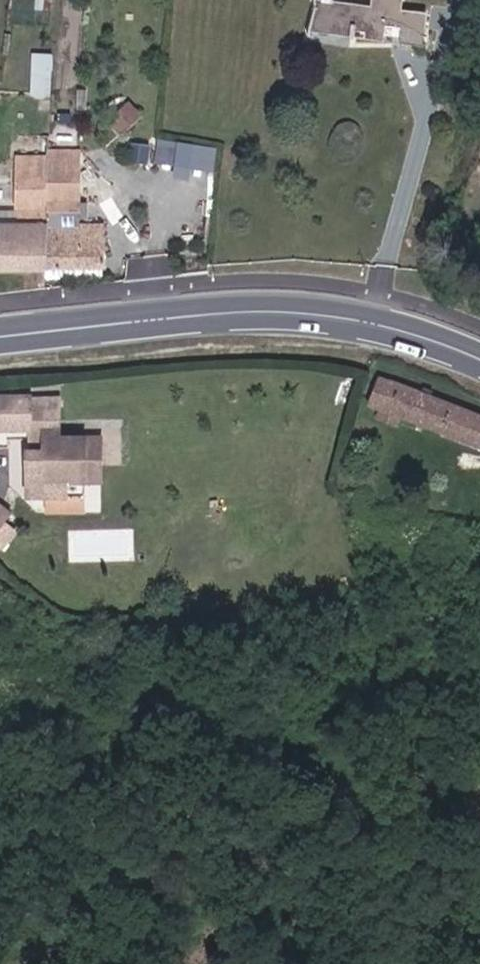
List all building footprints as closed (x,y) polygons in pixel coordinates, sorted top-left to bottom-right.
[(52,10),(54,0),(35,0),(34,7),(52,10)] [(375,15),(314,9),(316,20),(307,38),(404,47),(403,56),(429,58),(431,20),(407,17),(408,0),(375,0),(375,15)] [(53,93),(54,52),(33,51),(32,93),(53,93)] [(175,163),(177,138),(158,136),(156,161),(175,163)] [(175,175),(194,177),(194,169),(215,171),(218,144),(179,140),(175,175)] [(55,157),(49,268),(105,270),(107,228),(83,226),(87,151),(56,150),(55,157)] [(49,268),(55,157),(23,155),(21,214),(20,225),(0,224),(0,266),(49,268)] [(0,212),(0,224),(20,225),(21,214),(0,212)] [(373,402),(479,443),(479,409),(383,374),(373,402)] [(33,428),(33,399),(0,399),(0,428),(33,428)] [(33,399),(33,428),(34,452),(47,452),(47,428),(61,428),(62,400),(33,399)] [(47,428),(47,452),(34,452),(30,452),(30,482),(48,483),(48,498),(86,499),(86,484),(86,468),(103,469),(103,441),(61,441),(61,428),(47,428)] [(102,484),(103,469),(86,468),(86,484),(102,484)] [(48,483),(30,482),(30,497),(48,498),(48,483)] [(48,514),(86,513),(86,499),(48,498),(48,514)] [(9,510),(0,504),(0,523),(9,510)]
